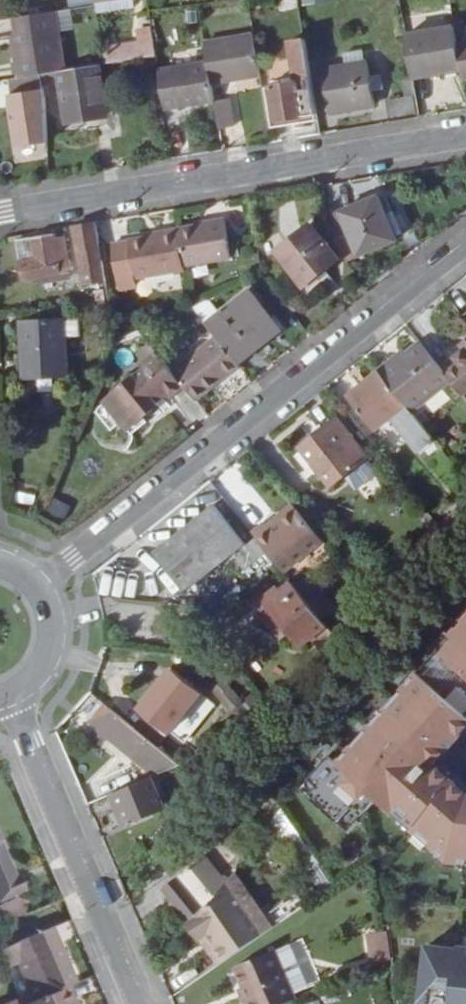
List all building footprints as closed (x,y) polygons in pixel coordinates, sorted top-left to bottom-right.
[(94,11),(131,7),(131,0),(119,0),(94,3),(94,11)] [(158,57),(150,9),(150,8),(100,16),(108,65),(158,57)] [(58,11),(27,16),(29,32),(19,33),(21,44),(16,45),(22,78),(68,71),(58,11)] [(19,33),(29,32),(27,16),(17,18),(19,33)] [(460,42),(458,27),(408,35),(415,75),(464,68),(460,42)] [(207,42),(210,62),(214,83),(263,74),(256,34),(207,42)] [(320,113),(307,38),(291,41),(299,83),(274,87),(279,119),(320,113)] [(217,100),(214,83),(210,62),(160,70),(166,108),(217,100)] [(370,62),(362,63),(369,105),(377,104),(370,62)] [(369,105),(362,63),(325,70),(333,112),(369,105)] [(68,122),(111,115),(103,65),(68,71),(22,78),(5,80),(10,106),(47,100),(44,86),(62,82),(68,122)] [(390,100),(392,114),(421,111),(418,96),(390,100)] [(232,98),(217,100),(221,128),(236,125),(232,98)] [(330,221),(334,243),(349,263),(398,241),(381,197),(341,213),(343,217),(330,221)] [(234,264),(228,222),(179,230),(185,267),(208,264),(209,268),(234,264)] [(107,282),(98,224),(74,229),(84,286),(107,282)] [(278,253),(306,289),(341,261),(312,225),(278,253)] [(185,267),(179,230),(164,232),(164,235),(152,237),(130,240),(131,242),(114,244),(120,288),(138,286),(137,278),(186,271),(185,267)] [(68,238),(57,240),(56,235),(31,240),(34,258),(19,261),(23,284),(39,281),(41,286),(74,281),(68,238)] [(217,338),(236,362),(279,328),(250,292),(208,325),(217,338)] [(81,322),(66,323),(67,339),(82,338),(81,322)] [(25,379),(69,377),(67,339),(66,323),(23,325),(25,379)] [(217,338),(173,372),(185,387),(195,399),(226,374),(228,375),(239,367),(236,362),(217,338)] [(392,361),(380,371),(415,414),(453,383),(451,380),(421,342),(394,363),(392,361)] [(144,421),(185,387),(173,372),(160,355),(147,365),(150,369),(105,405),(125,430),(141,418),(144,421)] [(459,364),(464,369),(451,380),(453,383),(463,395),(465,393),(465,358),(459,364)] [(438,444),(415,414),(380,371),(348,396),(378,434),(393,423),(421,457),(438,444)] [(196,401),(228,375),(226,374),(195,399),(196,401)] [(339,403),(370,441),(378,434),(348,396),(339,403)] [(369,457),(339,420),(327,430),(326,429),(302,449),(333,488),(369,457)] [(233,556),(246,571),(269,554),(257,539),(247,546),(216,506),(155,554),(185,593),(233,556)] [(269,531),(296,510),(292,506),(266,527),(269,531)] [(257,539),(269,554),(285,573),(322,544),(296,510),(269,531),(266,527),(264,525),(253,533),(257,539)] [(292,583),(281,591),(267,603),(292,634),(304,649),(313,643),(330,628),(292,583)] [(267,603),(281,591),(277,586),(253,606),(282,642),(292,634),(267,603)] [(454,637),(457,640),(445,654),(449,657),(429,680),(422,674),(350,754),(342,747),(312,780),(320,788),(311,798),(340,824),(354,808),(365,817),(380,800),(396,814),(399,810),(418,828),(415,831),(451,863),(465,865),(465,789),(438,765),(452,749),(446,743),(452,736),(459,742),(465,734),(465,623),(454,637)] [(330,628),(313,643),(331,665),(347,650),(330,628)] [(195,730),(214,705),(204,697),(205,696),(171,670),(141,709),(172,734),(183,721),(195,730)] [(244,703),(224,679),(212,688),(232,712),(244,703)] [(281,709),(273,702),(267,710),(275,716),(281,709)] [(182,767),(106,706),(92,726),(156,778),(182,767)] [(166,808),(154,779),(115,795),(127,825),(166,808)] [(22,892),(16,878),(13,879),(0,848),(0,900),(22,892)] [(190,922),(206,909),(197,897),(207,889),(191,870),(164,892),(189,923),(190,922)] [(255,915),(231,880),(223,891),(244,922),(255,915)] [(259,939),(267,933),(255,915),(244,922),(223,891),(217,900),(206,909),(190,922),(202,940),(208,936),(225,961),(256,940),(259,939)] [(47,999),(70,989),(77,986),(54,928),(24,941),(47,999)] [(388,935),(369,938),(374,967),(393,960),(388,935)] [(202,940),(219,966),(225,961),(208,936),(202,940)] [(461,948),(461,950),(430,947),(423,1002),(439,1003),(465,1003),(465,948),(461,948)] [(276,951),(236,968),(250,1000),(245,1002),(246,1003),(288,1003),(297,1000),(276,951)] [(70,989),(47,999),(34,1003),(77,1003),(70,989)]
